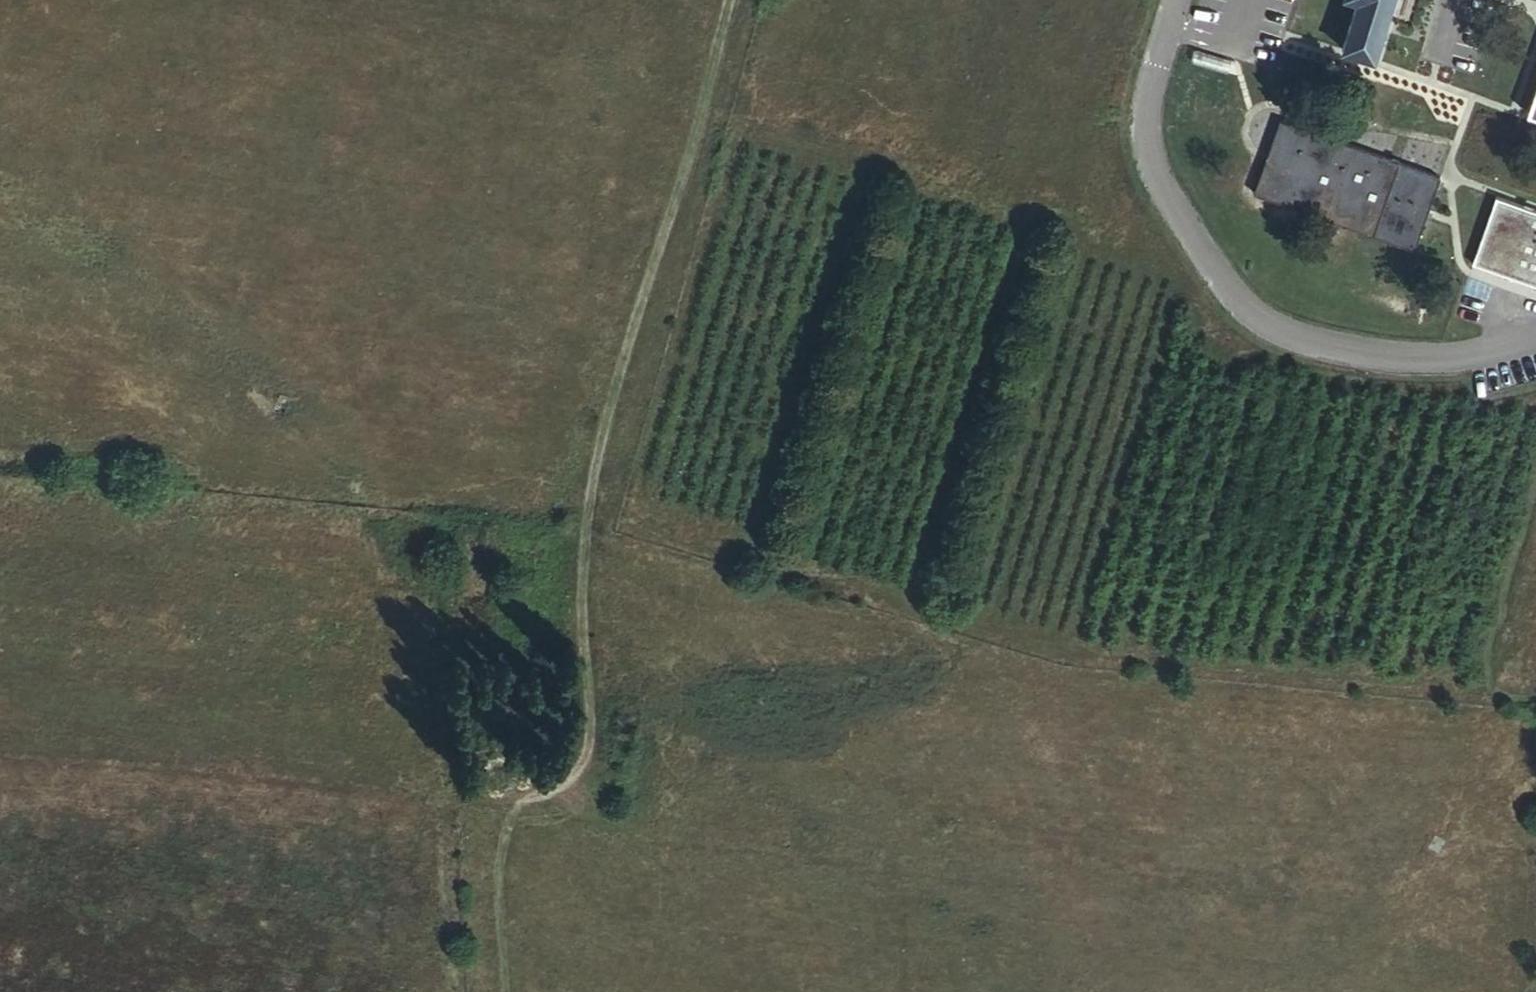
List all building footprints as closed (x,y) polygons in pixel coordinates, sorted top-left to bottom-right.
[(1397,0),(1363,0),(1365,1),(1349,51),(1378,60),(1397,0)] [(1524,109),(1535,113),(1535,75),(1524,109)] [(1443,173),(1283,117),(1257,192),(1416,248),(1443,173)] [(1498,193),(1477,259),(1535,279),(1535,206),(1498,193)]
